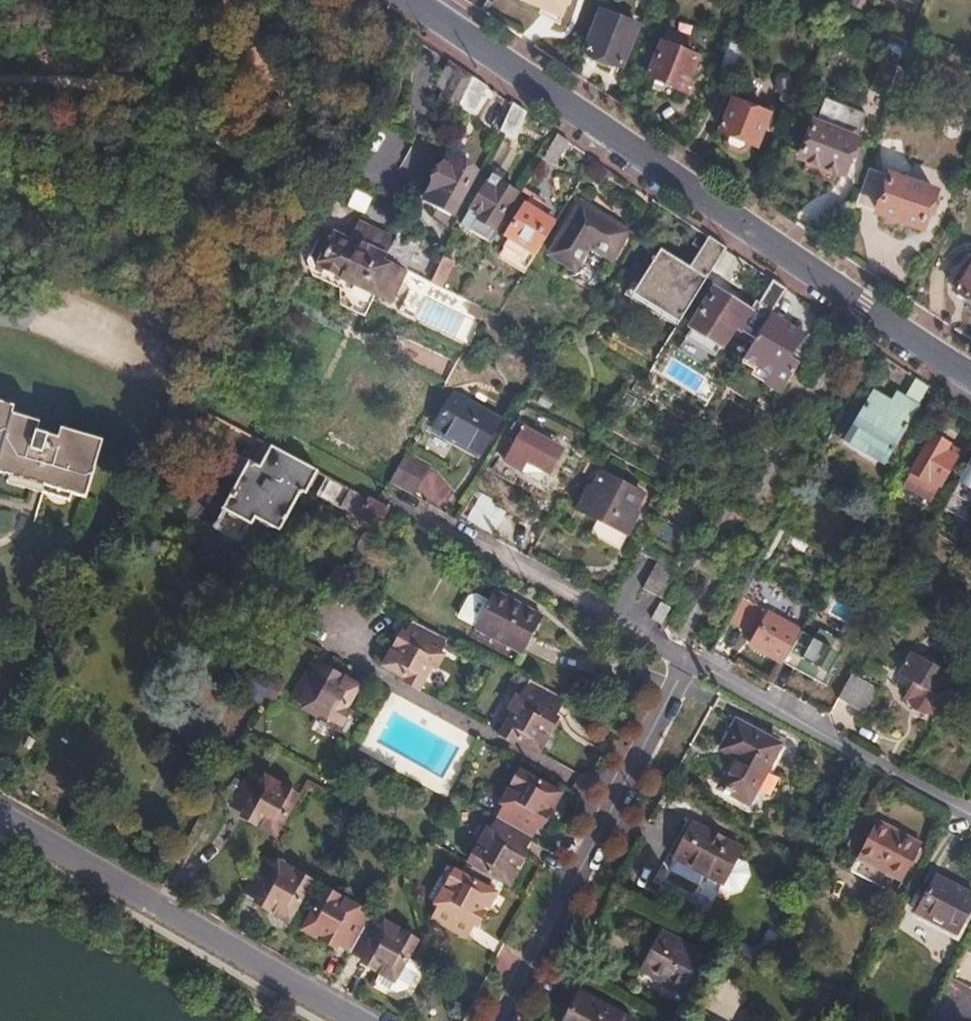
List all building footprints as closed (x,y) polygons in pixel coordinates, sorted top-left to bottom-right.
[(560,14),(566,0),(527,0),(560,14)] [(638,26),(601,11),(588,43),(625,58),(638,26)] [(695,58),(661,43),(647,75),(681,89),(695,58)] [(865,110),(886,117),(894,93),(888,91),(897,66),(883,61),(865,110)] [(441,93),(459,102),(472,74),(455,63),(441,93)] [(474,110),(486,84),(472,74),(459,102),(474,110)] [(825,99),(815,125),(855,140),(865,114),(825,99)] [(512,136),(523,109),(511,101),(498,130),(512,136)] [(766,114),(732,101),(721,131),(755,143),(766,114)] [(855,140),(815,125),(802,157),(842,172),(855,140)] [(555,163),(568,140),(556,131),(541,156),(555,163)] [(475,171),(448,157),(443,165),(441,164),(422,199),(452,215),(475,171)] [(869,166),(856,202),(920,226),(933,189),(869,166)] [(501,179),(492,173),(463,224),(488,238),(515,192),(500,183),(501,179)] [(363,213),(368,196),(351,190),(346,207),(363,213)] [(538,252),(555,222),(539,213),(544,204),(530,195),(507,235),(538,252)] [(630,232),(582,201),(549,253),(575,269),(598,283),(613,259),(630,232)] [(385,260),(395,239),(360,222),(351,239),(340,234),(338,239),(335,237),(323,242),(317,252),(321,262),(319,265),(391,301),(406,271),(385,260)] [(420,245),(397,233),(395,239),(385,260),(406,271),(418,277),(426,263),(414,256),(420,245)] [(724,245),(707,234),(689,266),(658,248),(632,294),(677,322),(724,245)] [(431,283),(441,288),(451,263),(442,258),(431,283)] [(953,289),(970,300),(970,260),(953,289)] [(769,314),(785,287),(772,278),(757,302),(755,301),(750,310),(713,289),(684,337),(736,368),(743,356),(769,314)] [(340,308),(358,316),(365,303),(347,294),(340,308)] [(453,333),(461,313),(408,294),(401,314),(453,333)] [(780,394),(798,364),(788,358),(803,334),(769,314),(743,356),(761,367),(754,378),(780,394)] [(898,404),(873,389),(844,440),(882,462),(917,403),(904,395),(898,404)] [(500,416),(454,390),(433,427),(479,453),(500,416)] [(57,422),(55,432),(32,426),(34,415),(12,409),(13,403),(0,399),(0,468),(82,490),(98,434),(57,422)] [(566,448),(524,424),(504,462),(545,484),(566,448)] [(957,449),(930,434),(905,477),(906,485),(915,491),(918,490),(930,497),(957,449)] [(261,440),(211,528),(240,544),(243,537),(250,541),(260,522),(278,532),(300,491),(304,494),(317,470),(261,440)] [(401,454),(387,484),(432,504),(445,473),(401,454)] [(958,477),(970,485),(970,455),(958,477)] [(600,473),(592,488),(588,486),(578,506),(627,533),(639,512),(634,509),(641,496),(600,473)] [(389,509),(342,484),(331,505),(379,529),(389,509)] [(655,559),(640,586),(657,595),(672,568),(655,559)] [(539,614),(489,588),(484,598),(471,625),(470,627),(519,651),(539,614)] [(471,625),(484,598),(471,591),(464,594),(453,616),(471,625)] [(759,611),(739,599),(727,620),(747,632),(759,611)] [(781,662),(798,633),(768,615),(750,644),(781,662)] [(411,621),(385,667),(420,687),(447,639),(411,621)] [(817,644),(798,633),(781,662),(800,673),(817,644)] [(948,677),(954,681),(956,677),(950,673),(959,660),(934,645),(925,659),(912,652),(891,688),(929,709),(948,677)] [(883,676),(857,660),(844,683),(870,699),(883,676)] [(357,689),(313,665),(292,700),(337,725),(357,689)] [(534,751),(564,698),(527,679),(499,732),(534,751)] [(780,742),(735,717),(722,744),(734,751),(717,783),(721,786),(721,789),(727,792),(729,789),(747,801),(780,742)] [(276,832),(296,797),(251,772),(230,807),(276,832)] [(497,817),(530,835),(554,791),(522,773),(497,817)] [(854,859),(896,882),(920,838),(877,816),(854,859)] [(470,864),(505,882),(530,835),(497,817),(470,864)] [(739,849),(691,822),(672,857),(705,875),(720,883),(735,855),(739,849)] [(745,860),(735,855),(720,883),(717,889),(726,894),(740,890),(749,874),(745,860)] [(263,856),(243,891),(288,917),(307,883),(263,856)] [(705,875),(672,857),(666,868),(699,887),(705,875)] [(490,890),(457,871),(432,917),(464,935),(490,890)] [(932,875),(913,911),(955,933),(970,901),(970,895),(932,875)] [(307,926),(351,952),(370,918),(326,892),(307,926)] [(370,918),(351,952),(395,977),(414,943),(370,918)] [(959,953),(970,960),(970,931),(959,953)] [(706,955),(661,932),(641,970),(686,993),(706,955)] [(579,992),(564,1020),(632,1020),(579,992)]
